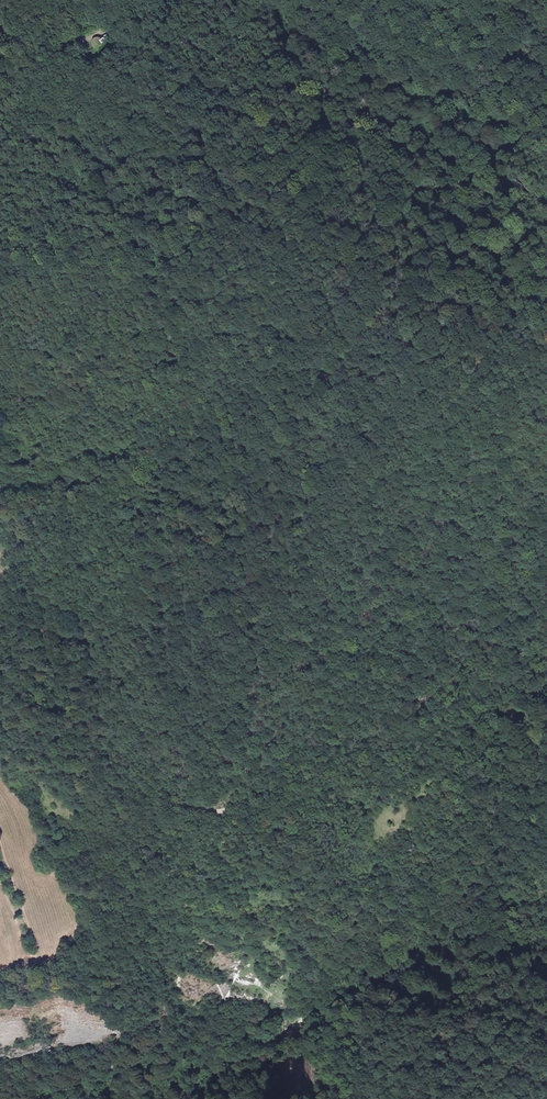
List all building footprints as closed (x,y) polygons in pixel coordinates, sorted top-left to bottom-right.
[(105,42),(105,40),(107,39),(110,36),(108,32),(102,36),(100,36),(98,35),(97,36),(95,36),(94,38),(93,39),(93,41),(93,42),(93,44),(94,45),(95,46),(96,47),(98,47),(99,47),(101,47),(102,46),(104,45),(104,43),(105,42)]
